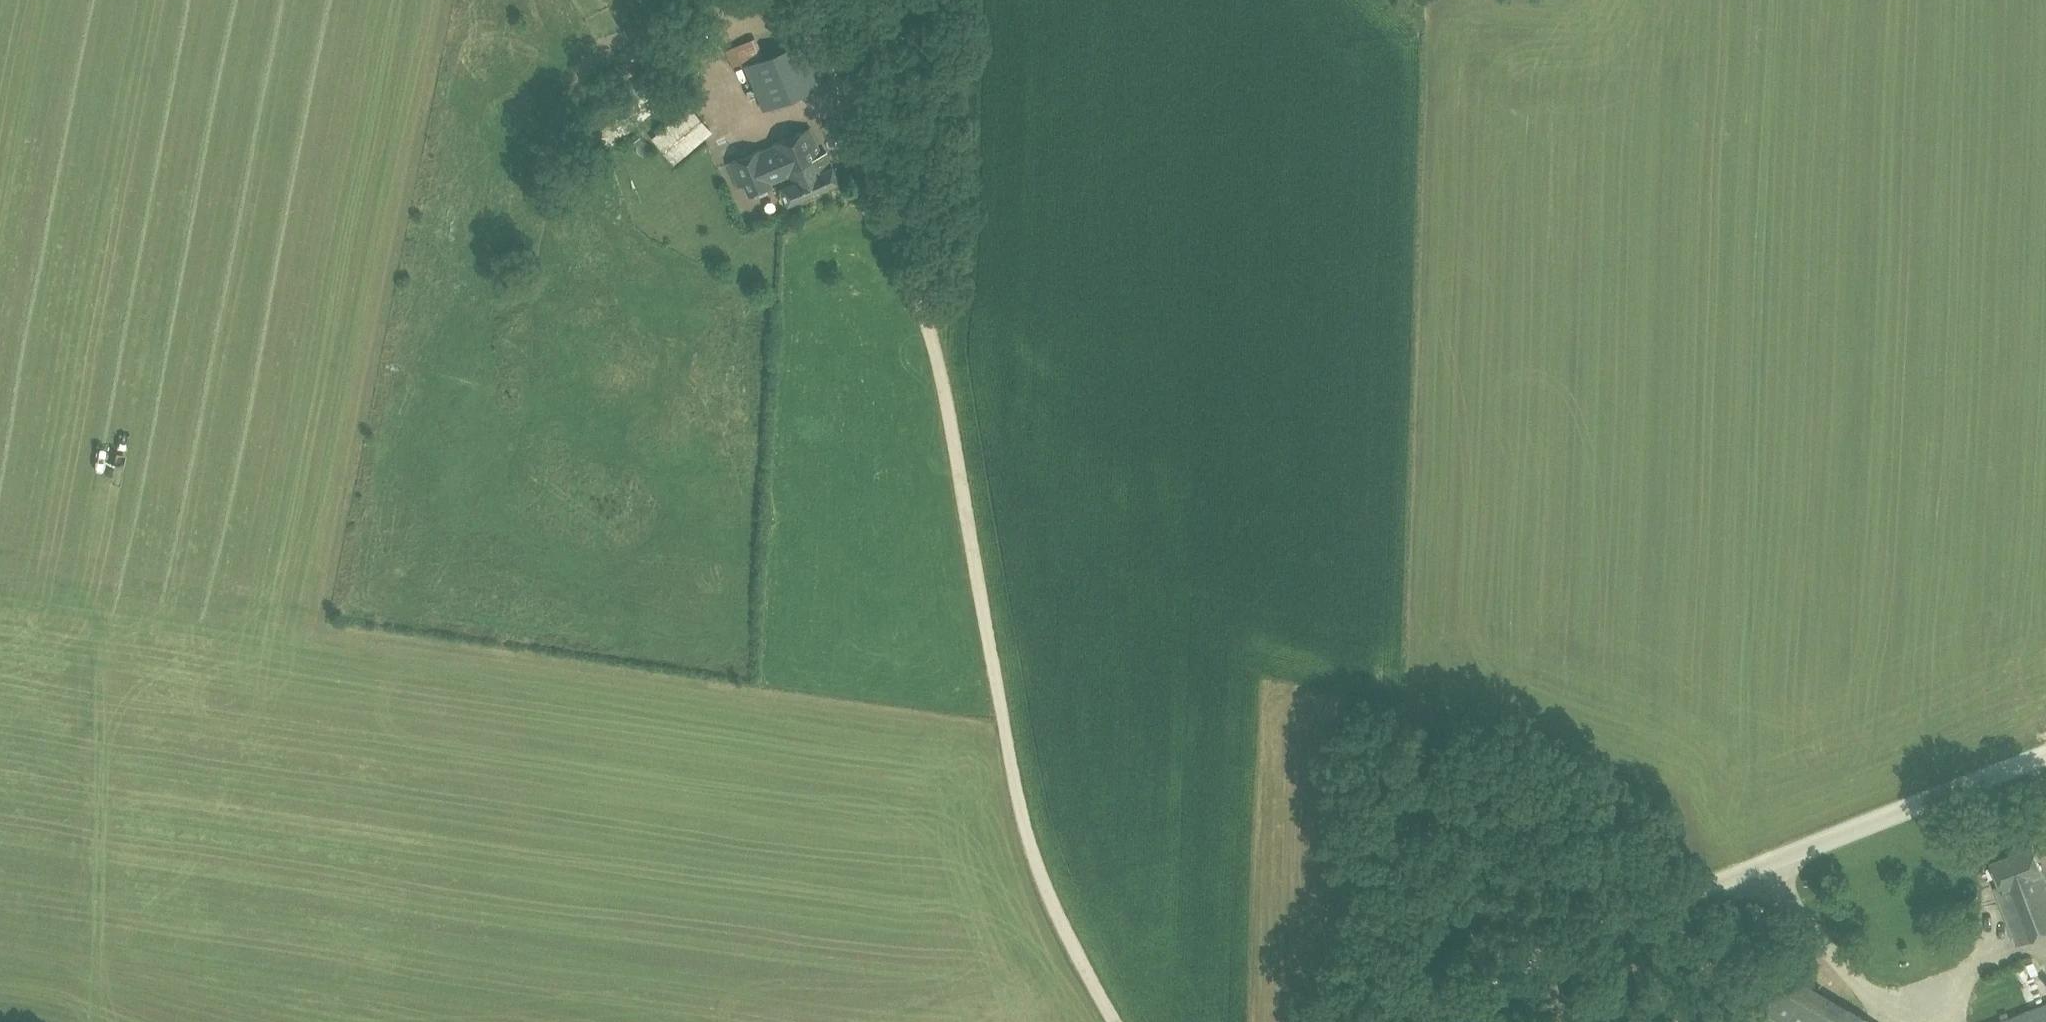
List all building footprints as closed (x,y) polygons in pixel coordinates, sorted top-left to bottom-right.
[(743,64),(763,110),(826,83),(808,36),(764,55),(757,36),(718,53),(725,72),(743,64)] [(586,120),(610,147),(676,90),(652,63),(624,87),(586,120)] [(652,137),(674,164),(712,131),(690,105),(652,137)] [(784,184),(781,185),(788,202),(839,180),(826,150),(821,153),(810,127),(771,143),(774,150),(765,154),(762,147),(729,161),(738,184),(744,181),(749,193),(771,183),(770,181),(781,176),(784,184)] [(643,139),(636,132),(630,138),(636,145),(643,139)] [(873,152),(877,166),(892,161),(887,147),(873,152)] [(2017,941),(2045,930),(2045,880),(2043,872),(2045,871),(2034,843),(1991,859),(2001,883),(1996,885),(2017,941)] [(1783,1021),(1880,1021),(1785,964),(1759,1007),(1783,1021)] [(2030,977),(2037,999),(2045,997),(2045,989),(2041,973),(2030,977)] [(1995,1021),(2045,1021),(2045,1003),(1995,1021)]
